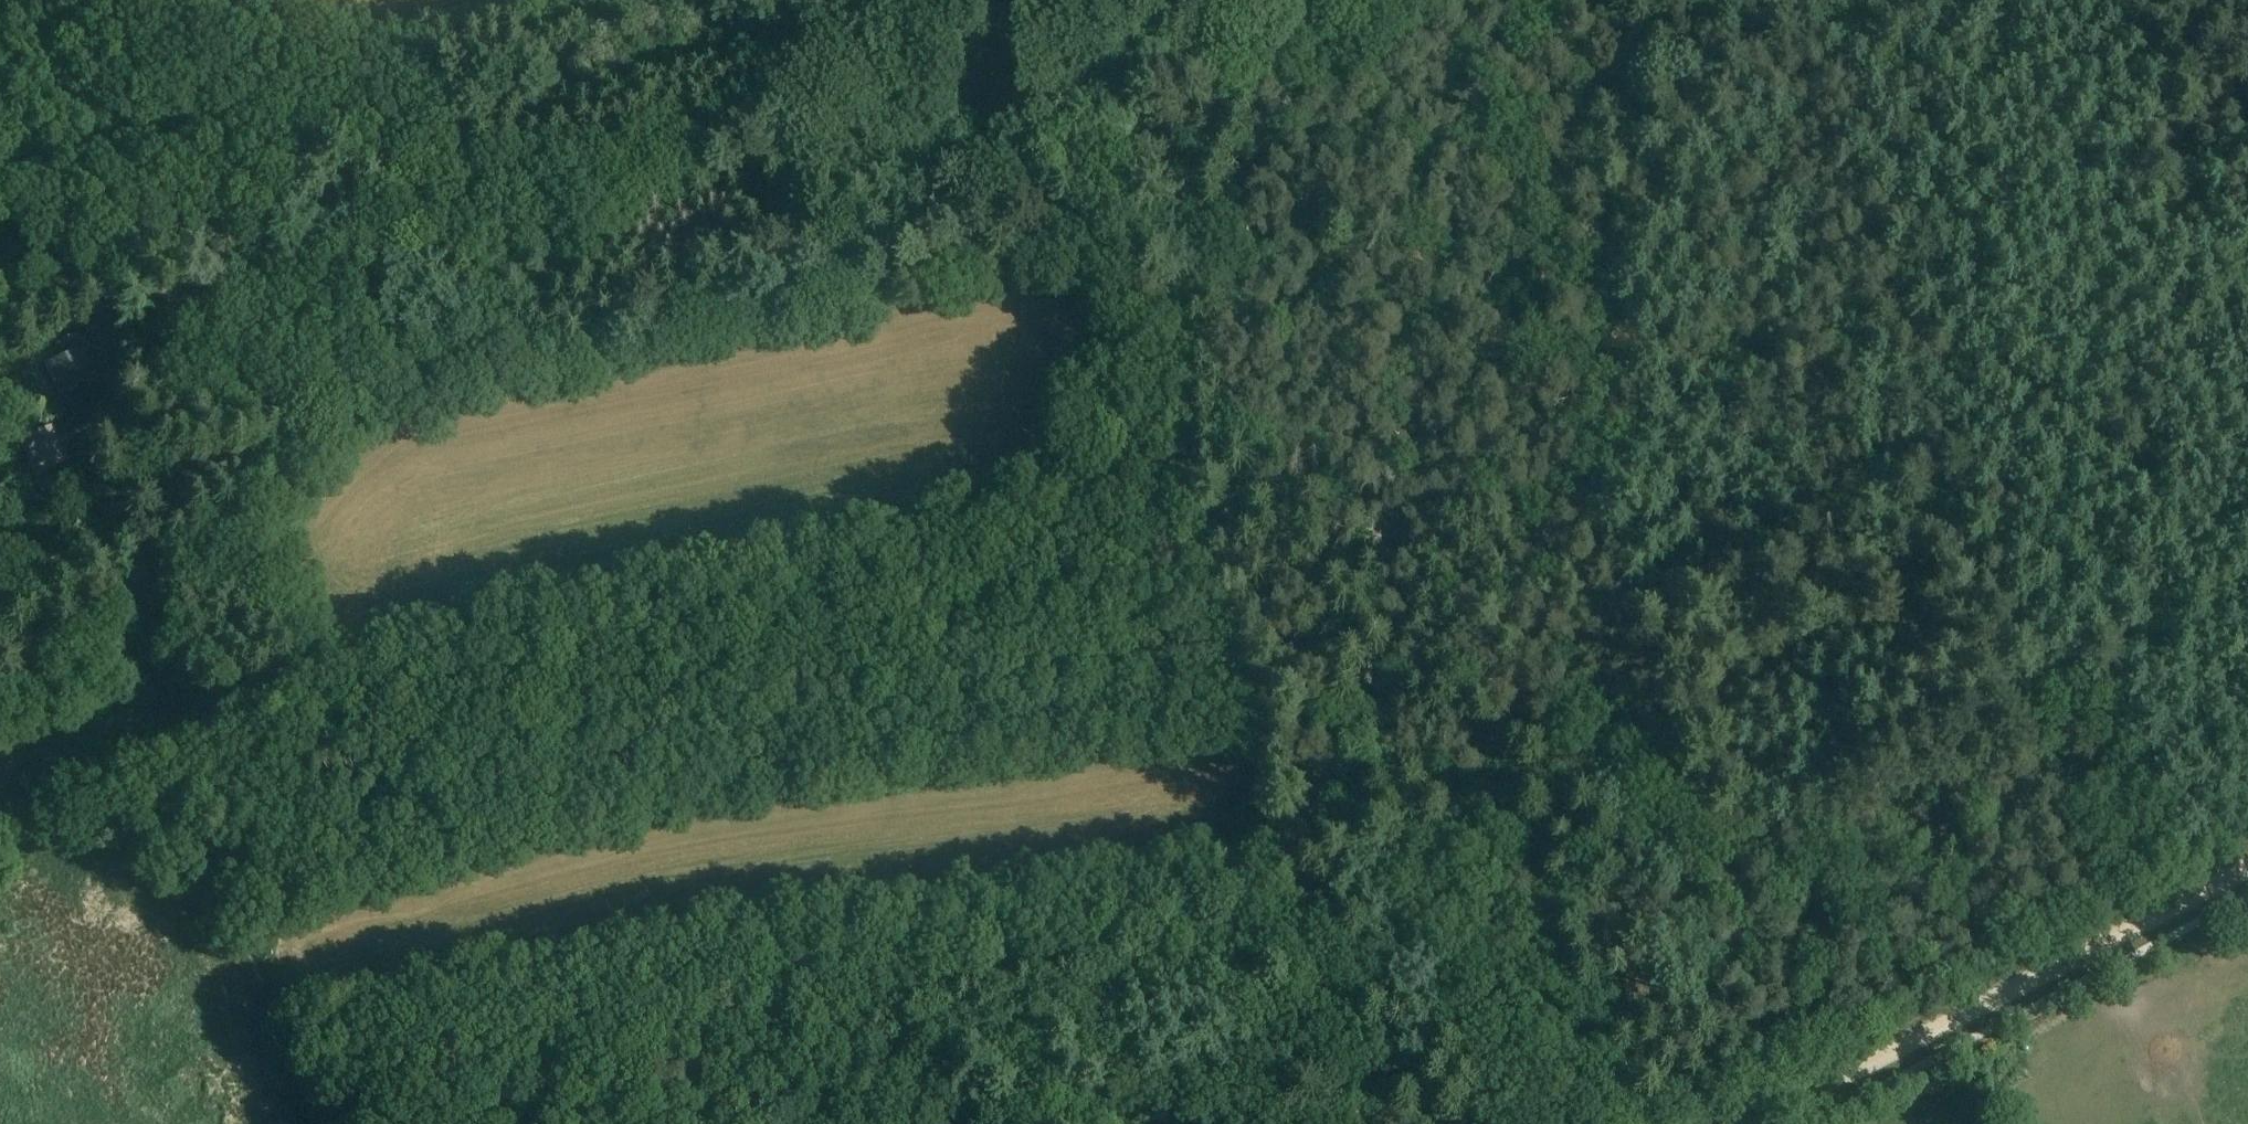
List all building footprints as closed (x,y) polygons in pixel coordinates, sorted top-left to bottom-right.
[(60,359),(44,367),(58,395),(93,378),(73,335),(52,344),(60,359)] [(19,443),(36,477),(65,463),(47,428),(19,443)] [(1193,1113),(1172,1121),(1173,1123),(1197,1123),(1193,1113)]
